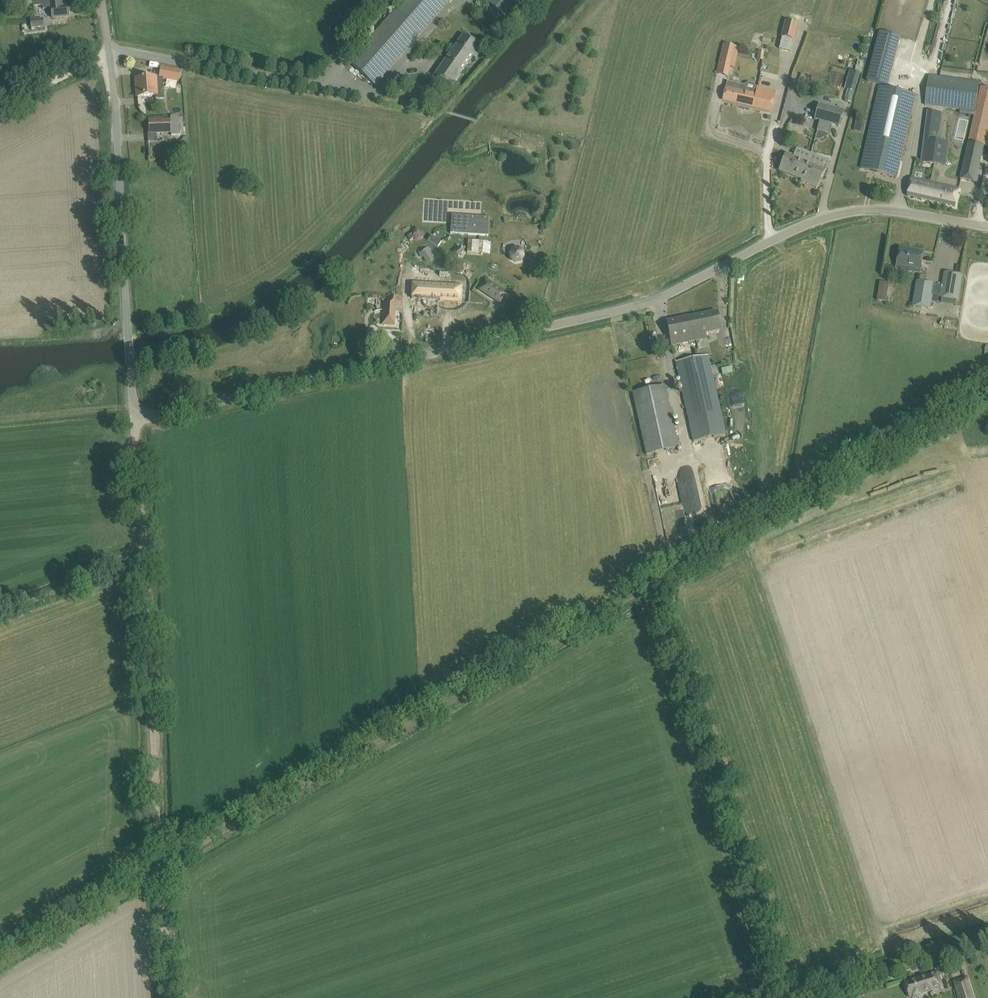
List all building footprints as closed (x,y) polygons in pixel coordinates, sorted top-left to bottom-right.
[(33,7),(43,6),(43,10),(52,9),(53,18),(69,17),(68,7),(62,7),(61,0),(33,0),(33,7)] [(349,62),(375,85),(449,0),(404,0),(349,62)] [(506,19),(523,0),(484,0),(506,19)] [(44,27),(43,19),(31,20),(32,28),(44,27)] [(798,24),(785,21),(781,37),(782,38),(793,40),(794,41),(798,24)] [(867,81),(888,86),(901,38),(880,32),(867,81)] [(463,35),(441,67),(434,76),(451,88),(472,57),(476,59),(483,49),(463,35)] [(730,68),(735,48),(723,46),(718,65),(730,68)] [(159,78),(136,79),(137,97),(155,96),(156,100),(164,99),(163,79),(173,81),(178,81),(180,72),(175,71),(161,68),(159,78)] [(850,71),(846,84),(856,87),(860,74),(850,71)] [(981,88),(979,88),(980,82),(929,75),(925,106),(930,107),(929,110),(973,116),(973,113),(975,113),(969,143),(961,179),(978,183),(982,167),(979,167),(987,129),(987,90),(981,88)] [(743,90),(744,86),(727,82),(723,100),(747,106),(750,91),(743,90)] [(861,169),(897,177),(916,95),(880,87),(861,169)] [(750,91),(747,106),(771,111),(775,91),(758,88),(757,93),(750,91)] [(848,90),(844,101),(850,103),(854,92),(848,90)] [(838,126),(843,111),(818,104),(814,120),(819,121),(817,131),(828,134),(831,124),(838,126)] [(929,111),(926,140),(923,163),(947,166),(950,143),(938,142),(942,113),(929,111)] [(171,121),(149,122),(150,134),(184,132),(183,117),(171,117),(171,121)] [(855,131),(865,132),(866,121),(856,120),(855,131)] [(824,168),(795,157),(786,153),(779,171),(805,181),(805,183),(816,188),(824,168)] [(911,179),(910,187),(907,196),(955,207),(959,189),(911,179)] [(451,215),(450,234),(488,236),(489,218),(451,215)] [(537,239),(537,226),(506,225),(505,238),(537,239)] [(491,254),(492,241),(469,241),(469,253),(491,254)] [(460,247),(454,252),(458,257),(464,252),(463,250),(465,249),(463,246),(461,248),(460,247)] [(900,248),(898,258),(897,265),(921,269),(924,252),(900,248)] [(428,249),(420,254),(422,257),(424,256),(428,262),(434,258),(428,249)] [(510,254),(511,259),(511,260),(515,262),(516,262),(520,261),(521,261),(523,257),(524,257),(522,251),(518,249),(513,250),(510,254)] [(917,281),(913,306),(931,309),(933,296),(941,297),(941,298),(959,301),(963,275),(945,272),(943,285),(935,284),(935,283),(917,281)] [(497,301),(503,291),(486,280),(483,285),(487,288),(484,293),(497,301)] [(881,282),(878,301),(887,302),(890,284),(881,282)] [(413,283),(412,299),(459,302),(460,286),(413,283)] [(382,324),(394,325),(395,308),(399,305),(393,295),(384,301),(383,307),(385,307),(384,310),(383,310),(382,324)] [(717,312),(692,316),(697,341),(706,339),(705,334),(720,331),(717,312)] [(697,341),(692,316),(667,322),(672,346),(697,341)] [(701,355),(711,354),(710,346),(700,348),(701,355)] [(676,363),(692,442),(724,435),(708,356),(676,363)] [(632,393),(646,455),(679,447),(665,385),(632,393)] [(942,981),(939,971),(906,982),(911,997),(923,997),(925,997),(923,993),(944,987),(942,981)] [(968,976),(953,981),(958,997),(975,997),(968,976)]
